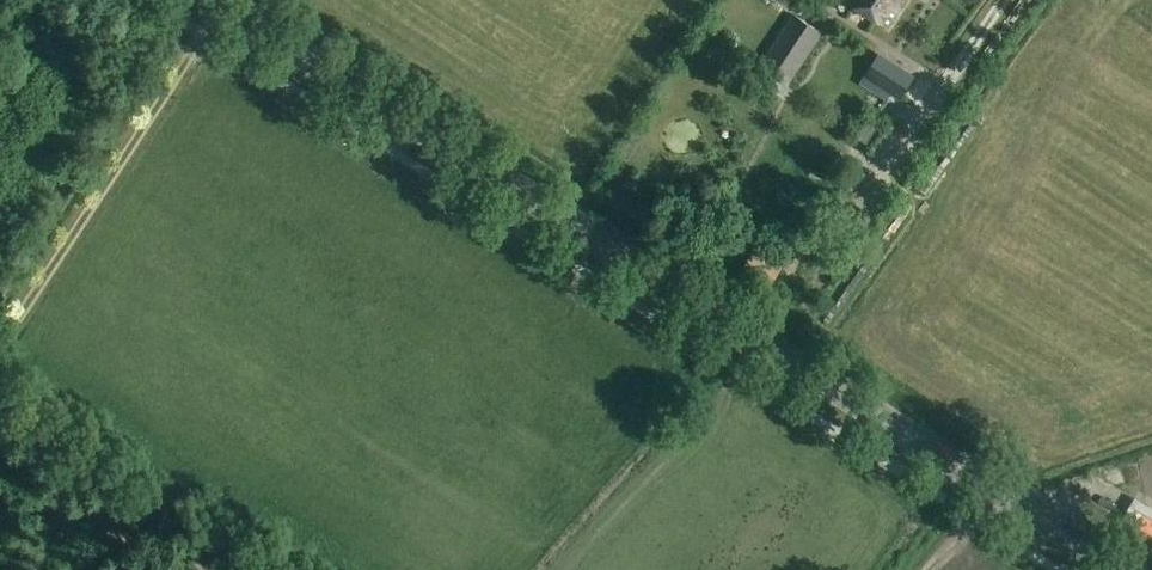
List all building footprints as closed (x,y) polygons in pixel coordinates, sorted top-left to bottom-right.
[(895,28),(913,0),(851,0),(895,28)] [(775,104),(800,69),(823,35),(799,18),(795,16),(748,85),(775,104)] [(900,102),(916,78),(879,54),(863,78),(900,102)] [(868,149),(883,128),(872,121),(857,141),(868,149)] [(769,290),(785,265),(757,247),(741,272),(769,290)] [(1102,516),(1091,532),(1110,545),(1121,528),(1102,516)]
